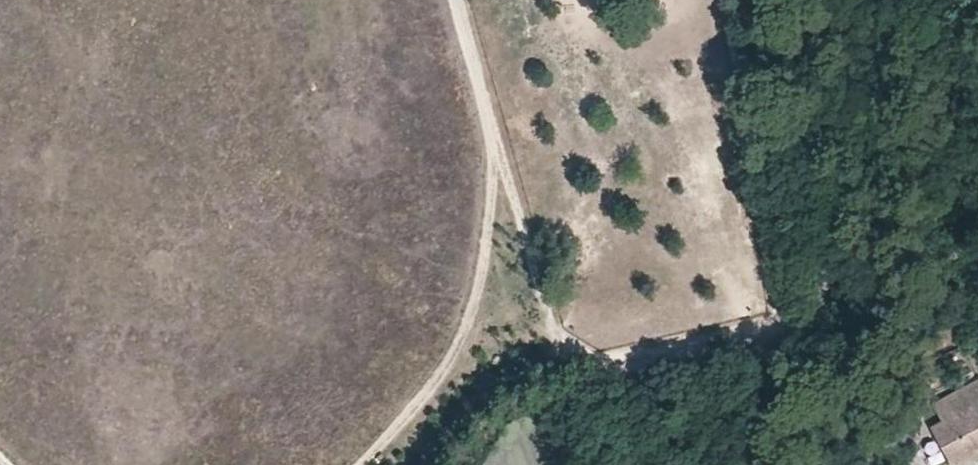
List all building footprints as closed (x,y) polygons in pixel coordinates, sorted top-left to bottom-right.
[(947,397),(957,414),(945,421),(932,428),(953,464),(960,464),(977,455),(977,380),(947,397)] [(957,414),(947,397),(935,403),(945,421),(957,414)]
